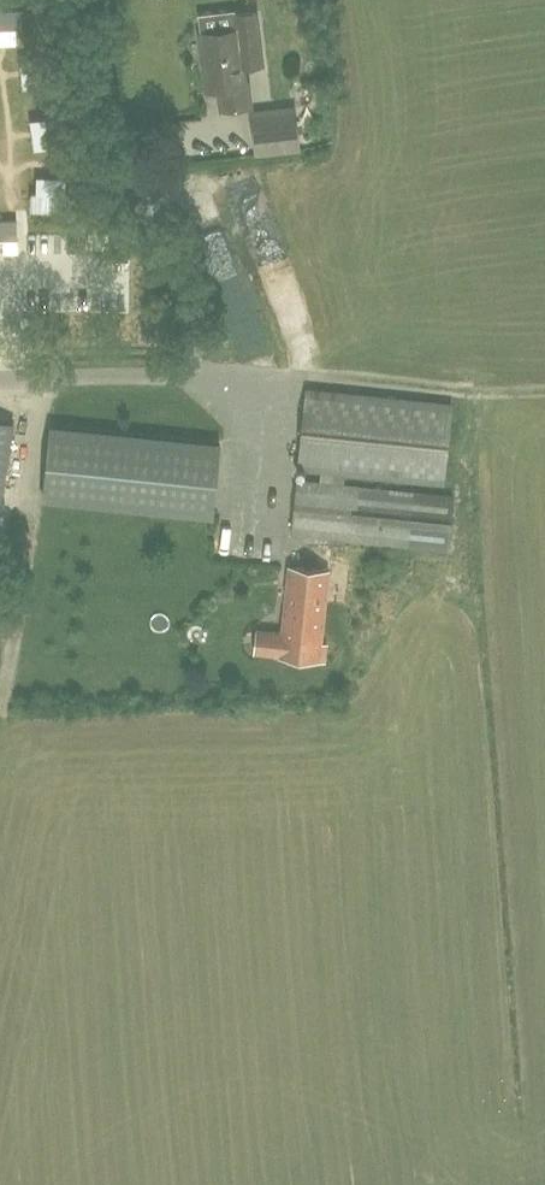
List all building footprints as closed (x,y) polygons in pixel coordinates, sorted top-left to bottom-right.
[(221,110),(250,107),(247,80),(244,80),(242,66),(262,64),(257,12),(234,14),(236,28),(199,32),(206,90),(219,89),(221,110)] [(297,105),(250,111),(254,144),(301,139),(297,105)] [(21,175),(0,175),(0,218),(21,218),(21,175)] [(443,483),(451,404),(307,390),(299,468),(321,470),(319,481),(297,479),(292,533),(448,548),(453,494),(343,484),(343,472),(443,483)] [(13,423),(0,421),(0,500),(13,423)] [(220,444),(51,427),(44,500),(213,517),(220,444)] [(255,652),(269,653),(274,653),(274,656),(326,660),(327,643),(322,643),(329,570),(288,566),(282,633),(271,632),(257,631),(255,652)]
